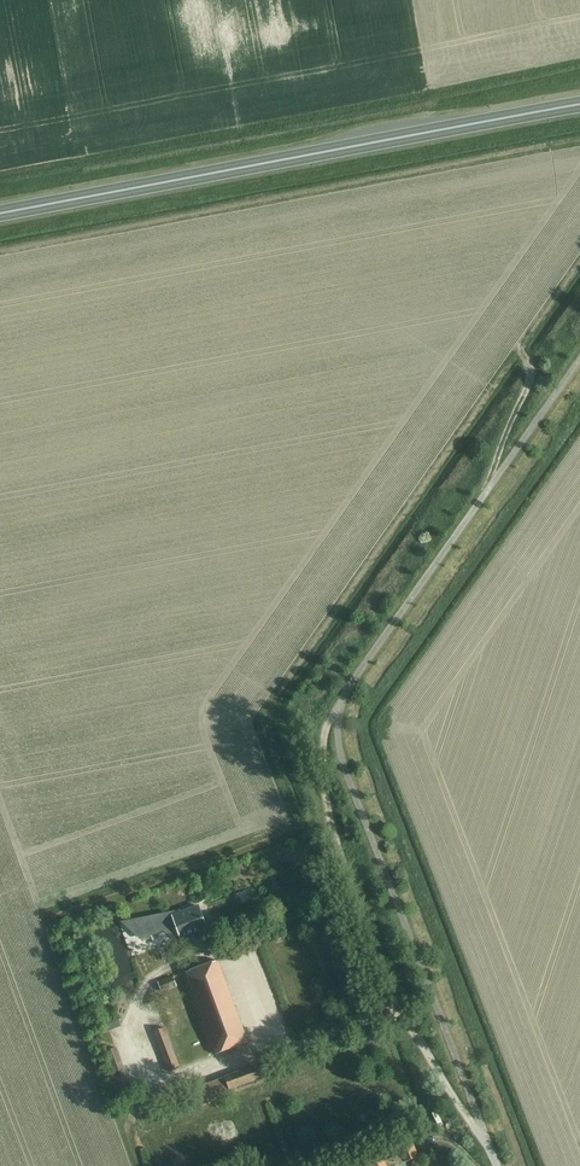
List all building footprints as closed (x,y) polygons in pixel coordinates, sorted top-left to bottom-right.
[(201,887),(194,890),(199,903),(206,900),(201,887)] [(263,887),(245,894),(249,906),(266,899),(263,887)] [(207,931),(198,907),(173,916),(182,940),(207,931)] [(140,939),(160,932),(156,921),(136,929),(140,939)] [(249,1041),(218,960),(186,973),(217,1054),(249,1041)] [(177,987),(173,978),(158,983),(162,993),(177,987)] [(163,1028),(153,1032),(168,1072),(178,1068),(163,1028)] [(202,1100),(260,1079),(256,1067),(197,1088),(202,1100)] [(440,1092),(431,1098),(435,1105),(444,1100),(440,1092)]
